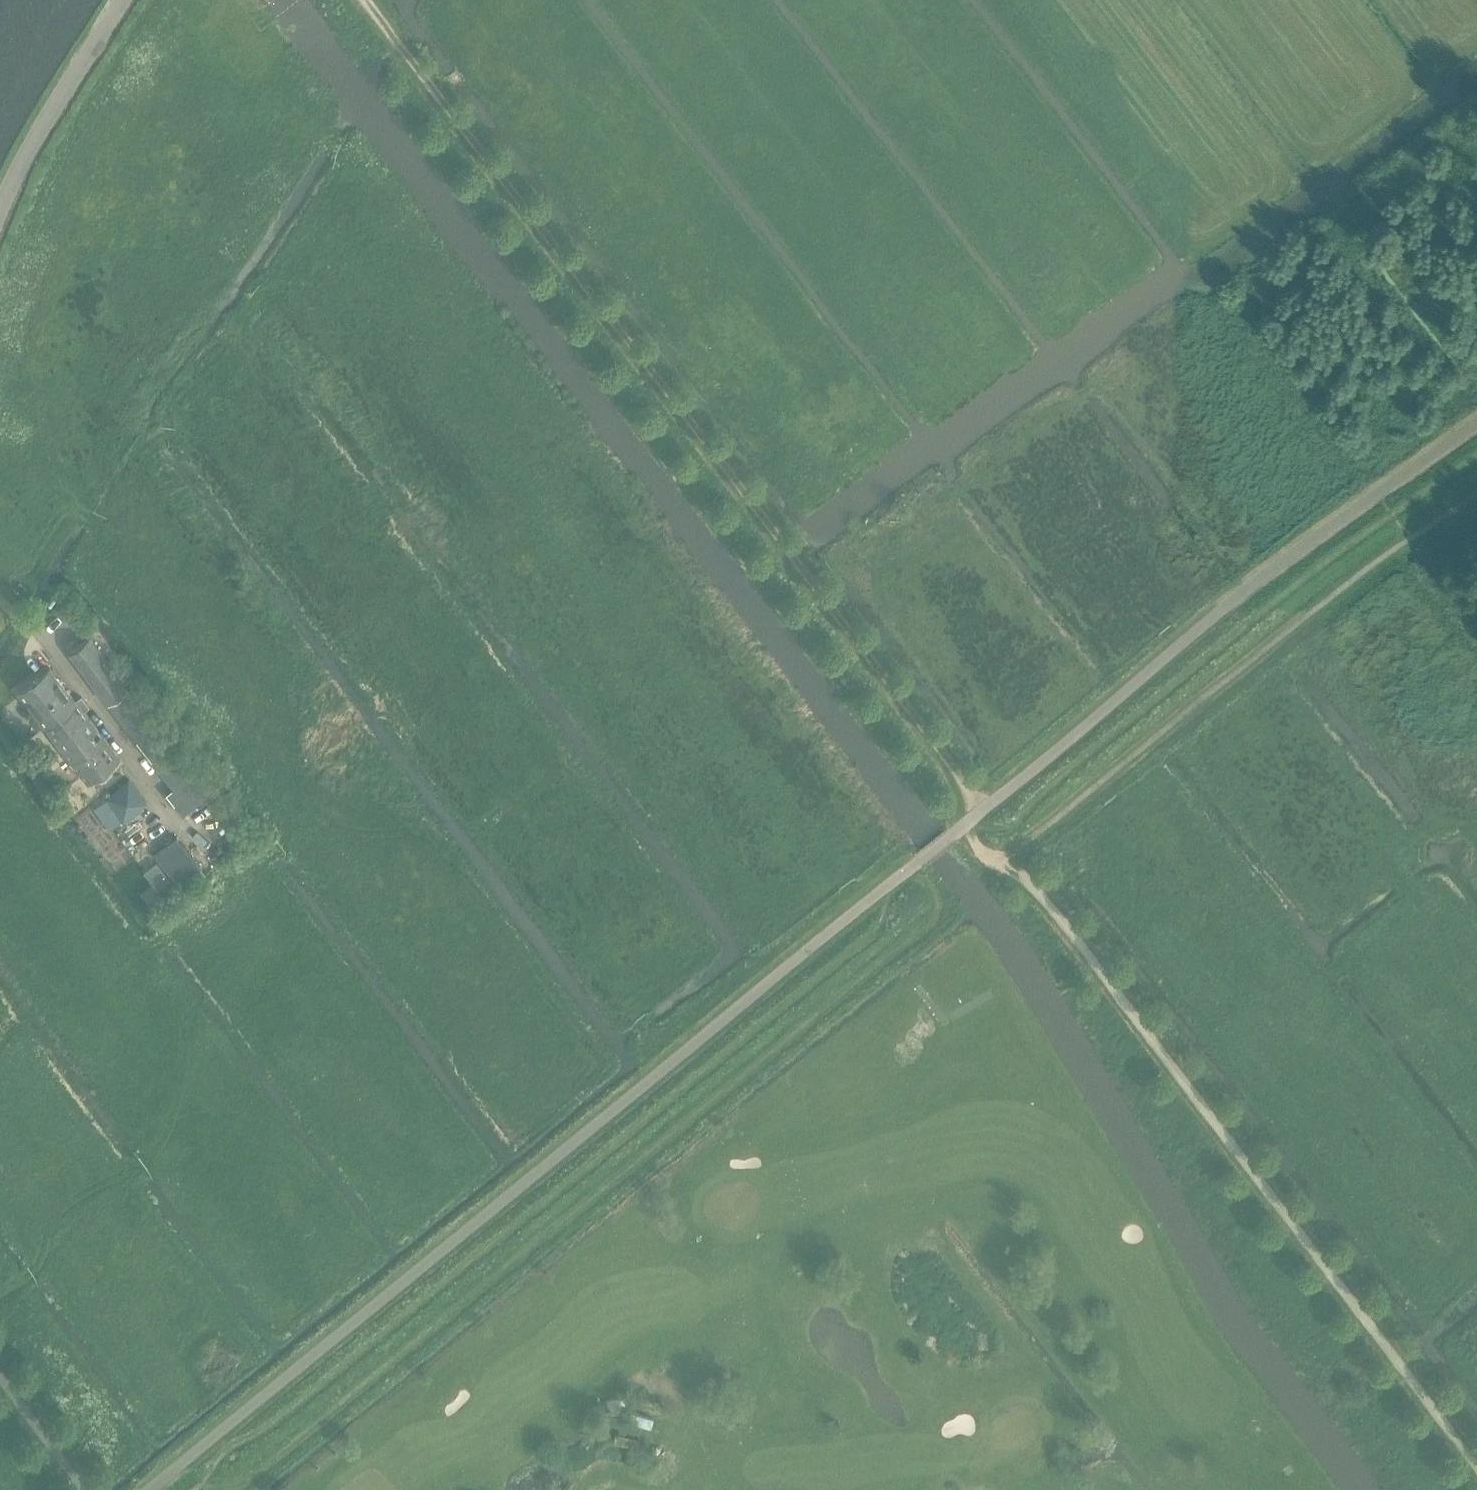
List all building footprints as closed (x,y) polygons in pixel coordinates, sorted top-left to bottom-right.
[(65,648),(68,652),(67,653),(105,705),(107,704),(175,793),(169,797),(181,813),(216,787),(203,769),(195,776),(88,637),(78,644),(75,640),(65,648)] [(49,667),(18,691),(32,710),(30,712),(29,719),(34,725),(41,726),(43,724),(88,782),(119,758),(83,711),(89,707),(81,696),(75,701),(49,667)] [(123,822),(146,803),(129,779),(106,798),(123,822)] [(110,828),(94,806),(78,818),(87,830),(85,832),(91,841),(94,839),(94,840),(110,828)] [(176,838),(153,855),(176,887),(200,870),(176,838)]
